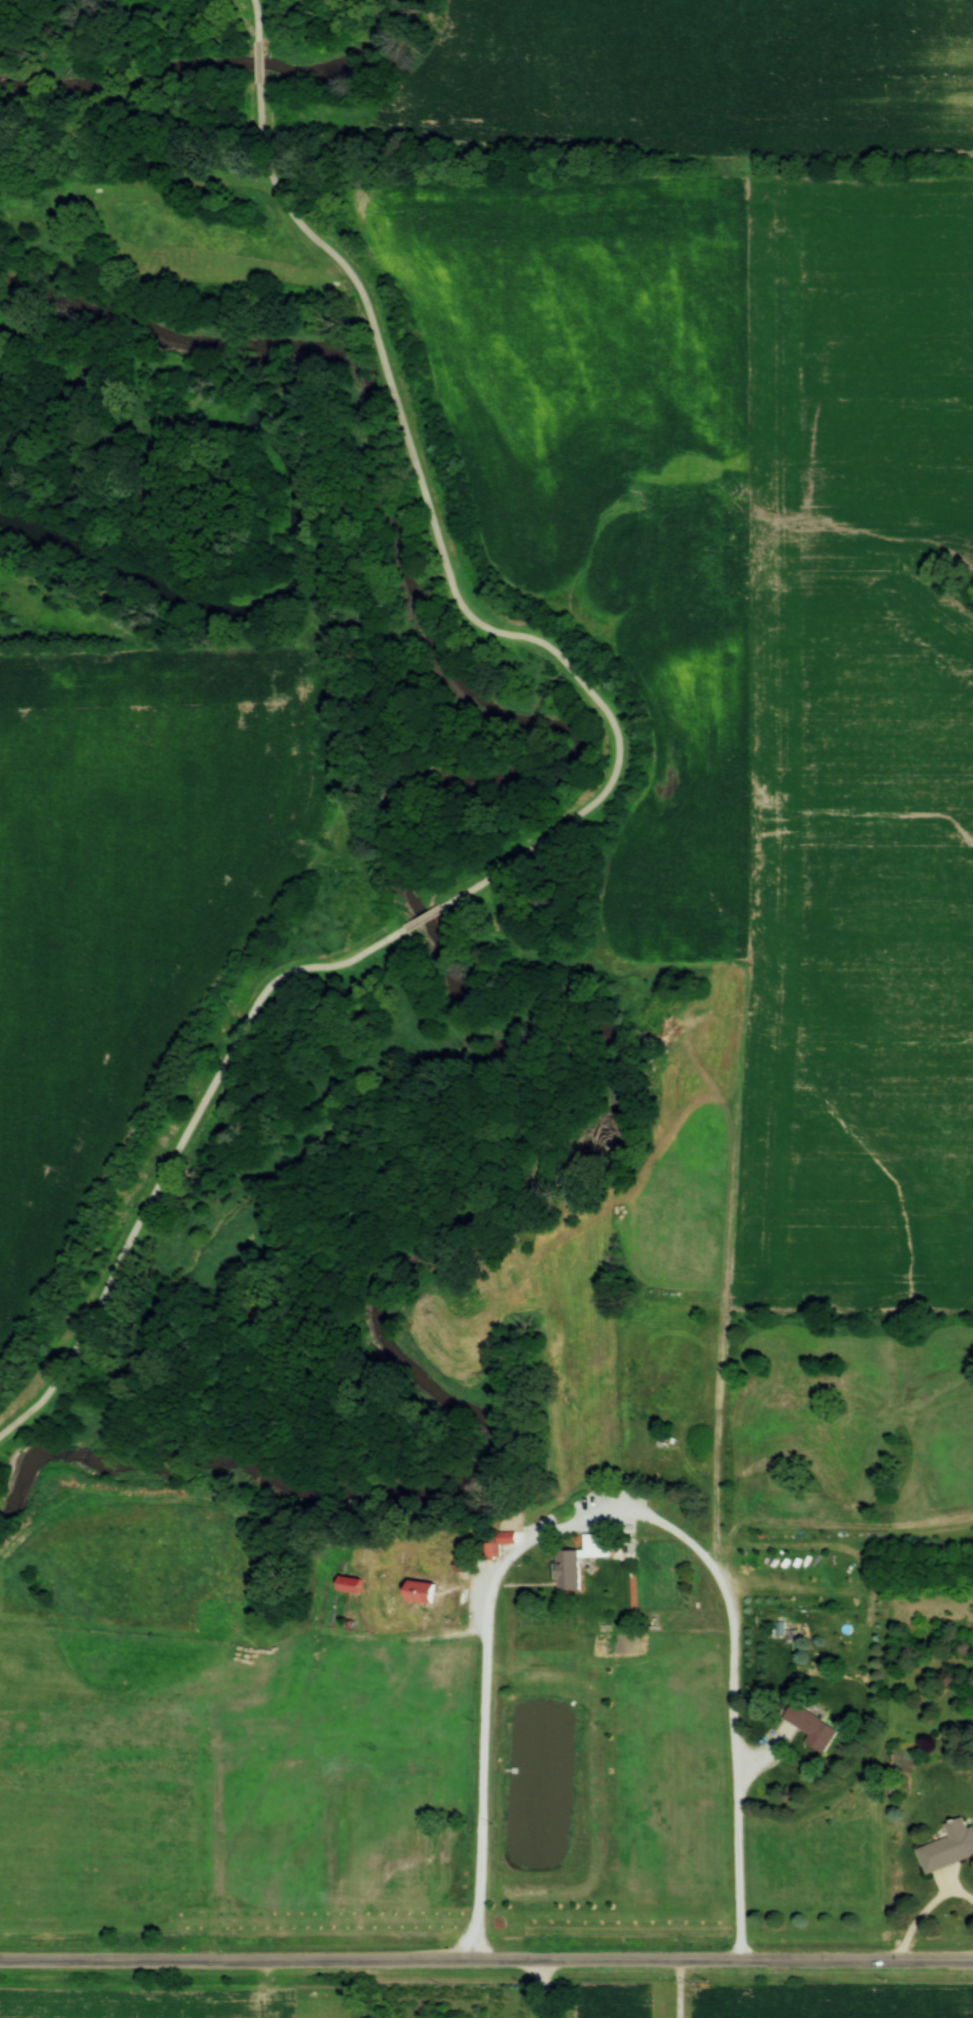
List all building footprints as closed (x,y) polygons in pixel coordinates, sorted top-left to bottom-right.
[(499,1544),(515,1544),(515,1532),(499,1532),(499,1544)] [(585,1550),(559,1550),(560,1592),(583,1592),(582,1557),(610,1557),(610,1534),(585,1534),(585,1550)] [(362,1578),(341,1577),(341,1592),(362,1593),(362,1578)] [(438,1583),(412,1581),(410,1602),(436,1604),(438,1583)] [(805,1742),(823,1753),(838,1728),(794,1702),(784,1718),(810,1733),(805,1742)] [(926,1872),(972,1857),(972,1823),(968,1824),(966,1816),(945,1823),(949,1837),(918,1847),(926,1872)]
